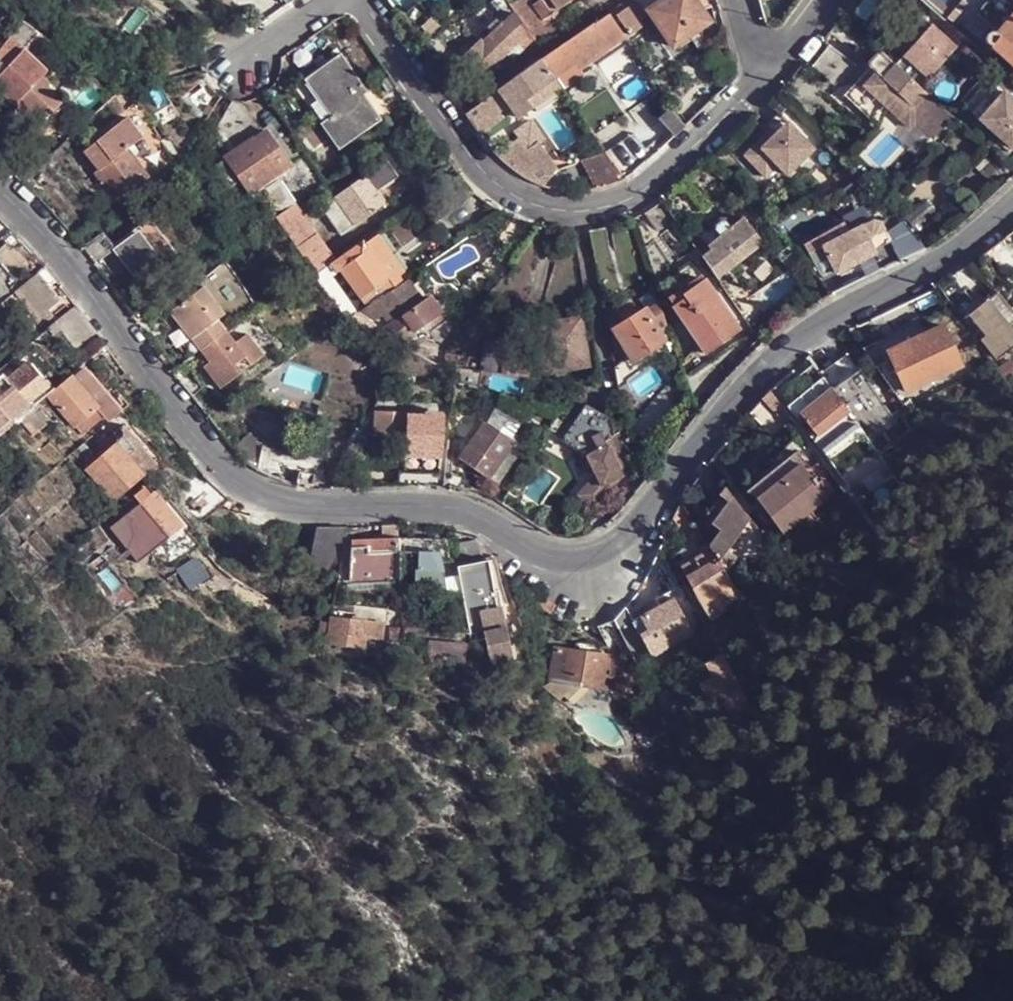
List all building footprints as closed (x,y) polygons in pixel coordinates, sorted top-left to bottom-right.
[(230,0),(214,0),(222,11),(229,21),(236,20),(226,7),(232,3),(230,0)] [(534,41),(507,0),(492,0),(489,3),(507,22),(505,24),(502,21),(500,22),(490,33),(492,36),(483,45),(480,43),(465,58),(483,76),(506,53),(514,61),(534,41)] [(533,6),(543,20),(571,0),(541,0),(533,6)] [(694,0),(659,0),(646,9),(672,46),(687,34),(697,29),(709,21),(694,0)] [(956,15),(967,0),(935,0),(956,15)] [(1006,0),(988,0),(976,14),(998,33),(996,32),(995,32),(993,32),(992,32),(990,32),(988,33),(987,35),(986,37),(986,38),(986,40),(986,42),(987,44),(989,45),(991,46),(1012,65),(1012,5),(1006,0)] [(646,16),(635,1),(616,15),(629,35),(642,25),(640,21),(646,16)] [(490,33),(500,22),(482,4),(462,24),(480,43),(483,45),(492,36),(490,33)] [(541,58),(555,77),(574,64),(578,69),(624,36),(606,12),(544,56),(541,58)] [(904,73),(920,87),(956,45),(920,13),(891,45),(919,69),(915,73),(908,68),(904,73)] [(8,65),(0,73),(0,95),(13,107),(14,105),(29,119),(48,119),(62,105),(49,92),(51,82),(44,76),(48,72),(36,62),(24,51),(36,33),(20,22),(0,49),(0,57),(8,65)] [(548,46),(570,31),(566,26),(564,23),(562,25),(543,38),(548,46)] [(700,34),(697,29),(687,34),(691,40),(700,34)] [(24,51),(36,62),(50,43),(36,33),(24,51)] [(730,50),(727,40),(711,48),(717,57),(730,50)] [(881,52),(876,52),(868,61),(869,66),(870,67),(866,71),(829,44),(812,66),(873,123),(888,107),(909,128),(915,122),(934,139),(953,119),(946,113),(948,112),(881,52)] [(87,56),(73,46),(67,55),(81,65),(87,56)] [(520,61),(514,65),(519,73),(541,58),(544,56),(538,47),(532,52),(536,56),(523,65),(520,61)] [(338,149),(381,118),(363,94),(367,90),(340,52),(304,77),(330,115),(321,122),(338,149)] [(555,77),(541,58),(519,73),(498,89),(500,91),(487,99),(497,112),(509,103),(519,118),(561,86),(555,77)] [(578,69),(574,64),(555,77),(561,86),(563,88),(582,74),(578,69)] [(987,78),(962,106),(1010,147),(1012,144),(1012,101),(987,78)] [(207,120),(219,99),(207,83),(189,96),(207,120)] [(684,125),(667,108),(657,118),(673,135),(684,125)] [(116,198),(148,175),(128,146),(142,135),(129,116),(86,147),(99,167),(95,169),(116,198)] [(787,120),(776,131),(781,136),(792,126),(787,120)] [(500,150),(537,187),(564,160),(526,123),(500,150)] [(770,126),(743,153),(764,174),(776,164),(760,147),(776,131),(770,126)] [(776,131),(760,147),(776,164),(786,173),(812,147),(792,126),(781,136),(776,131)] [(232,192),(243,184),(254,199),(267,190),(262,184),(275,175),(282,188),(264,200),(275,217),(303,196),(324,182),(325,181),(305,154),(291,163),(269,132),(257,140),(255,137),(225,158),(226,159),(215,166),(232,192)] [(614,162),(603,146),(577,164),(583,172),(593,189),(603,186),(615,182),(618,181),(625,177),(614,162)] [(322,204),(341,233),(385,203),(376,191),(397,176),(387,160),(322,204)] [(293,204),(275,217),(314,274),(335,259),(305,215),(309,205),(303,196),(293,204)] [(651,207),(643,212),(661,236),(678,224),(662,200),(651,207)] [(934,211),(926,201),(905,217),(914,227),(934,211)] [(720,276),(742,258),(739,254),(756,240),(751,234),(754,232),(743,217),(732,227),(726,219),(720,218),(713,223),(712,229),(719,236),(708,246),(711,249),(704,255),(720,276)] [(870,220),(861,224),(874,248),(890,239),(879,220),(870,220)] [(861,224),(822,246),(837,272),(876,251),(874,248),(861,224)] [(115,251),(139,287),(174,262),(150,226),(115,251)] [(114,247),(103,234),(82,250),(95,266),(111,253),(109,251),(114,247)] [(388,278),(389,277),(376,259),(391,249),(381,234),(366,243),(364,240),(335,259),(314,274),(346,320),(347,319),(356,313),(330,275),(341,267),(361,296),(388,278)] [(33,255),(17,237),(0,251),(0,252),(15,270),(33,255)] [(999,244),(989,251),(1004,276),(1012,270),(1002,258),(1006,254),(999,244)] [(988,284),(971,264),(957,274),(976,295),(988,284)] [(200,286),(222,314),(247,294),(226,266),(200,286)] [(72,301),(44,267),(14,294),(42,327),(72,301)] [(413,274),(409,276),(394,286),(373,301),(390,324),(376,334),(396,344),(444,311),(432,293),(429,296),(413,274)] [(738,328),(703,278),(680,294),(686,303),(674,311),(702,353),(738,328)] [(658,301),(653,289),(635,301),(641,310),(644,308),(645,309),(658,301)] [(213,324),(220,320),(199,291),(166,315),(196,355),(221,338),(222,337),(213,324)] [(997,295),(970,316),(988,337),(982,342),(999,362),(1012,350),(1012,314),(997,295)] [(645,309),(644,308),(641,310),(612,327),(629,355),(614,365),(616,383),(638,369),(632,359),(668,338),(664,333),(660,335),(657,331),(666,326),(658,301),(645,309)] [(98,336),(76,306),(57,322),(81,350),(98,336)] [(347,319),(376,334),(382,325),(358,311),(356,313),(347,319)] [(445,345),(459,328),(446,311),(444,311),(424,325),(445,345)] [(587,365),(579,318),(556,321),(557,329),(543,332),(551,371),(587,365)] [(242,342),(258,364),(272,354),(248,319),(222,337),(221,338),(230,350),(242,342)] [(557,329),(556,321),(542,324),(543,332),(557,329)] [(961,367),(942,328),(899,347),(889,352),(888,353),(896,368),(900,381),(907,393),(961,367)] [(221,338),(196,355),(204,367),(198,372),(213,394),(258,364),(242,342),(230,350),(221,338)] [(499,373),(503,344),(485,340),(481,361),(483,362),(480,371),(499,373)] [(528,378),(529,350),(503,344),(499,373),(528,378)] [(454,367),(461,368),(464,356),(450,353),(448,365),(454,367)] [(869,443),(895,425),(845,355),(819,374),(855,424),(862,434),(869,443)] [(57,390),(49,381),(46,382),(30,364),(10,382),(5,377),(0,381),(0,436),(1,437),(22,420),(30,413),(50,396),(57,390)] [(819,374),(813,365),(796,378),(805,391),(813,402),(799,414),(813,432),(809,436),(820,450),(838,437),(855,424),(819,374)] [(57,390),(50,396),(85,438),(106,420),(99,412),(103,409),(112,421),(123,410),(89,371),(78,380),(74,375),(57,390)] [(446,395),(446,385),(436,385),(436,394),(446,395)] [(787,407),(795,417),(799,414),(813,402),(805,391),(787,407)] [(789,420),(766,394),(757,403),(748,413),(772,439),(789,420)] [(630,458),(617,430),(614,433),(611,417),(585,403),(560,440),(586,455),(596,473),(578,494),(593,508),(628,469),(624,466),(630,458)] [(554,418),(559,410),(542,407),(540,416),(554,418)] [(487,422),(511,439),(519,427),(494,410),(487,422)] [(440,458),(443,414),(406,413),(376,412),(374,434),(405,436),(404,456),(440,458)] [(30,413),(22,420),(28,427),(35,420),(30,413)] [(487,481),(514,441),(511,439),(487,422),(483,420),(456,460),(487,481)] [(855,424),(838,437),(845,446),(862,434),(855,424)] [(158,466),(124,427),(113,436),(118,442),(88,471),(116,503),(158,466)] [(862,434),(845,446),(828,460),(838,473),(872,448),(870,445),(869,443),(862,434)] [(838,437),(820,450),(828,460),(845,446),(838,437)] [(872,448),(876,454),(884,448),(879,440),(870,445),(872,448)] [(514,441),(487,481),(498,489),(526,448),(514,441)] [(791,455),(772,471),(809,524),(821,515),(814,506),(832,492),(822,480),(824,479),(813,465),(805,472),(791,455)] [(717,501),(726,489),(707,463),(692,484),(717,501)] [(449,486),(450,473),(451,467),(444,466),(441,485),(449,486)] [(791,524),(797,533),(809,524),(772,471),(762,479),(769,489),(755,500),(781,533),(791,524)] [(212,490),(203,478),(178,497),(202,527),(226,502),(219,497),(212,490)] [(769,489),(762,479),(748,491),(755,500),(769,489)] [(726,489),(717,501),(707,515),(716,521),(733,499),(726,489)] [(107,522),(142,562),(183,527),(164,504),(158,496),(152,500),(145,490),(107,522)] [(724,553),(747,520),(733,499),(716,521),(712,525),(721,532),(709,548),(724,573),(732,560),(724,553)] [(164,504),(183,527),(187,531),(192,528),(168,500),(164,504)] [(883,513),(875,503),(865,511),(873,521),(883,513)] [(337,575),(345,528),(330,528),(315,528),(307,572),(337,575)] [(471,537),(464,541),(452,543),(456,566),(470,563),(468,552),(478,543),(471,537)] [(348,585),(399,583),(398,538),(350,540),(348,585)] [(444,539),(398,538),(399,583),(399,586),(431,587),(431,571),(436,571),(450,571),(444,539)] [(709,548),(707,546),(692,557),(693,559),(681,569),(686,578),(691,588),(697,601),(698,600),(709,619),(728,609),(726,605),(739,598),(724,573),(709,548)] [(456,566),(458,581),(487,575),(484,560),(480,561),(470,563),(456,566)] [(192,564),(179,572),(188,588),(200,579),(192,564)] [(458,581),(468,632),(482,630),(490,670),(512,666),(504,627),(497,588),(492,589),(490,574),(487,575),(458,581)] [(692,636),(673,599),(669,592),(654,600),(657,607),(630,621),(623,609),(612,618),(626,644),(635,662),(648,655),(650,658),(692,636)] [(414,642),(415,628),(408,628),(407,616),(400,616),(400,628),(401,638),(401,643),(414,642)] [(383,624),(329,618),(325,646),(342,648),(343,637),(361,639),(376,640),(376,645),(380,646),(383,624)] [(626,644),(612,618),(596,627),(610,652),(626,644)] [(401,638),(400,628),(389,629),(389,639),(401,638)] [(376,645),(376,640),(361,639),(360,651),(375,652),(376,645)] [(463,663),(464,644),(427,643),(426,660),(463,663)] [(411,655),(411,647),(402,647),(402,656),(411,655)] [(613,657),(555,649),(549,692),(555,698),(560,692),(572,703),(588,687),(608,690),(613,657)] [(744,700),(719,654),(701,664),(708,677),(695,685),(707,708),(714,705),(719,714),(744,700)]
